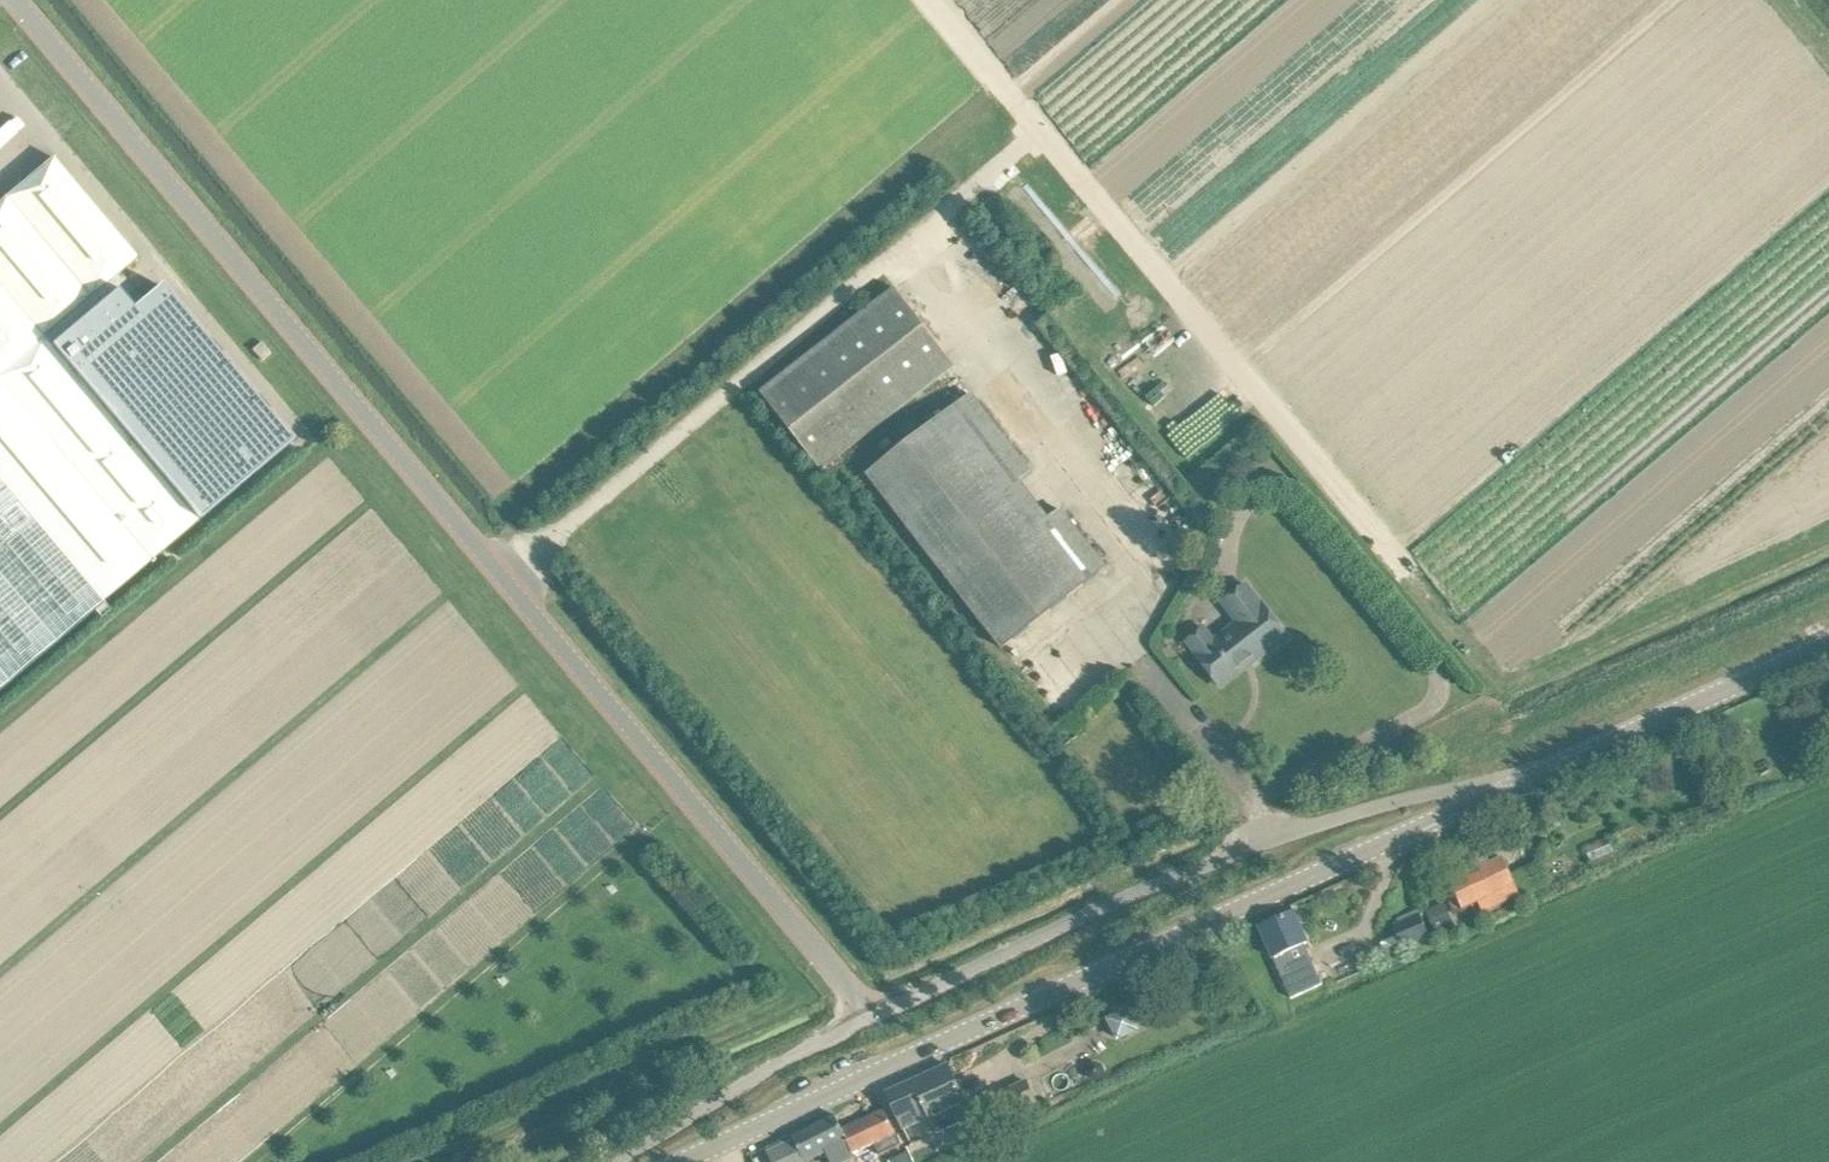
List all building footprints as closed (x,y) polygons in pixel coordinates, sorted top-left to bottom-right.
[(293,442),(162,286),(134,310),(111,282),(139,258),(55,157),(0,202),(0,689),(293,442)] [(820,470),(955,366),(895,289),(761,393),(820,470)] [(268,325),(276,339),(291,331),(283,317),(268,325)] [(266,388),(257,396),(294,441),(303,433),(266,388)] [(1032,472),(972,395),(943,417),(868,476),(1001,648),(1105,567),(1061,511),(1060,509),(1048,518),(1031,497),(1032,497),(1019,482),(1032,472)] [(1269,650),(1286,636),(1247,585),(1222,604),(1237,623),(1214,640),(1205,629),(1187,643),(1218,683),(1249,659),(1252,664),(1270,651),(1269,650)] [(1546,884),(1537,862),(1510,874),(1503,859),(1451,881),(1457,895),(1450,898),(1455,910),(1477,899),(1483,913),(1519,895),(1520,896),(1546,884)] [(1446,903),(1426,910),(1434,931),(1453,923),(1446,903)] [(1290,998),(1322,984),(1304,943),(1307,942),(1303,933),(1293,911),(1259,927),(1269,949),(1290,998)] [(1419,913),(1392,924),(1403,948),(1429,936),(1419,913)] [(1117,1042),(1140,1029),(1139,1028),(1160,1018),(1150,998),(1128,1009),(1105,1022),(1117,1042)] [(1103,1078),(1106,1071),(1104,1064),(1096,1062),(1089,1065),(1086,1071),(1089,1078),(1096,1081),(1103,1078)] [(972,1119),(958,1087),(948,1065),(887,1092),(903,1129),(928,1117),(936,1135),(972,1119)] [(1001,1125),(1036,1109),(1024,1083),(989,1099),(1001,1125)] [(879,1155),(901,1145),(883,1109),(842,1129),(853,1153),(874,1145),(879,1155)] [(856,1158),(853,1153),(842,1129),(835,1116),(792,1136),(804,1161),(827,1152),(831,1161),(847,1161),(856,1158)]
